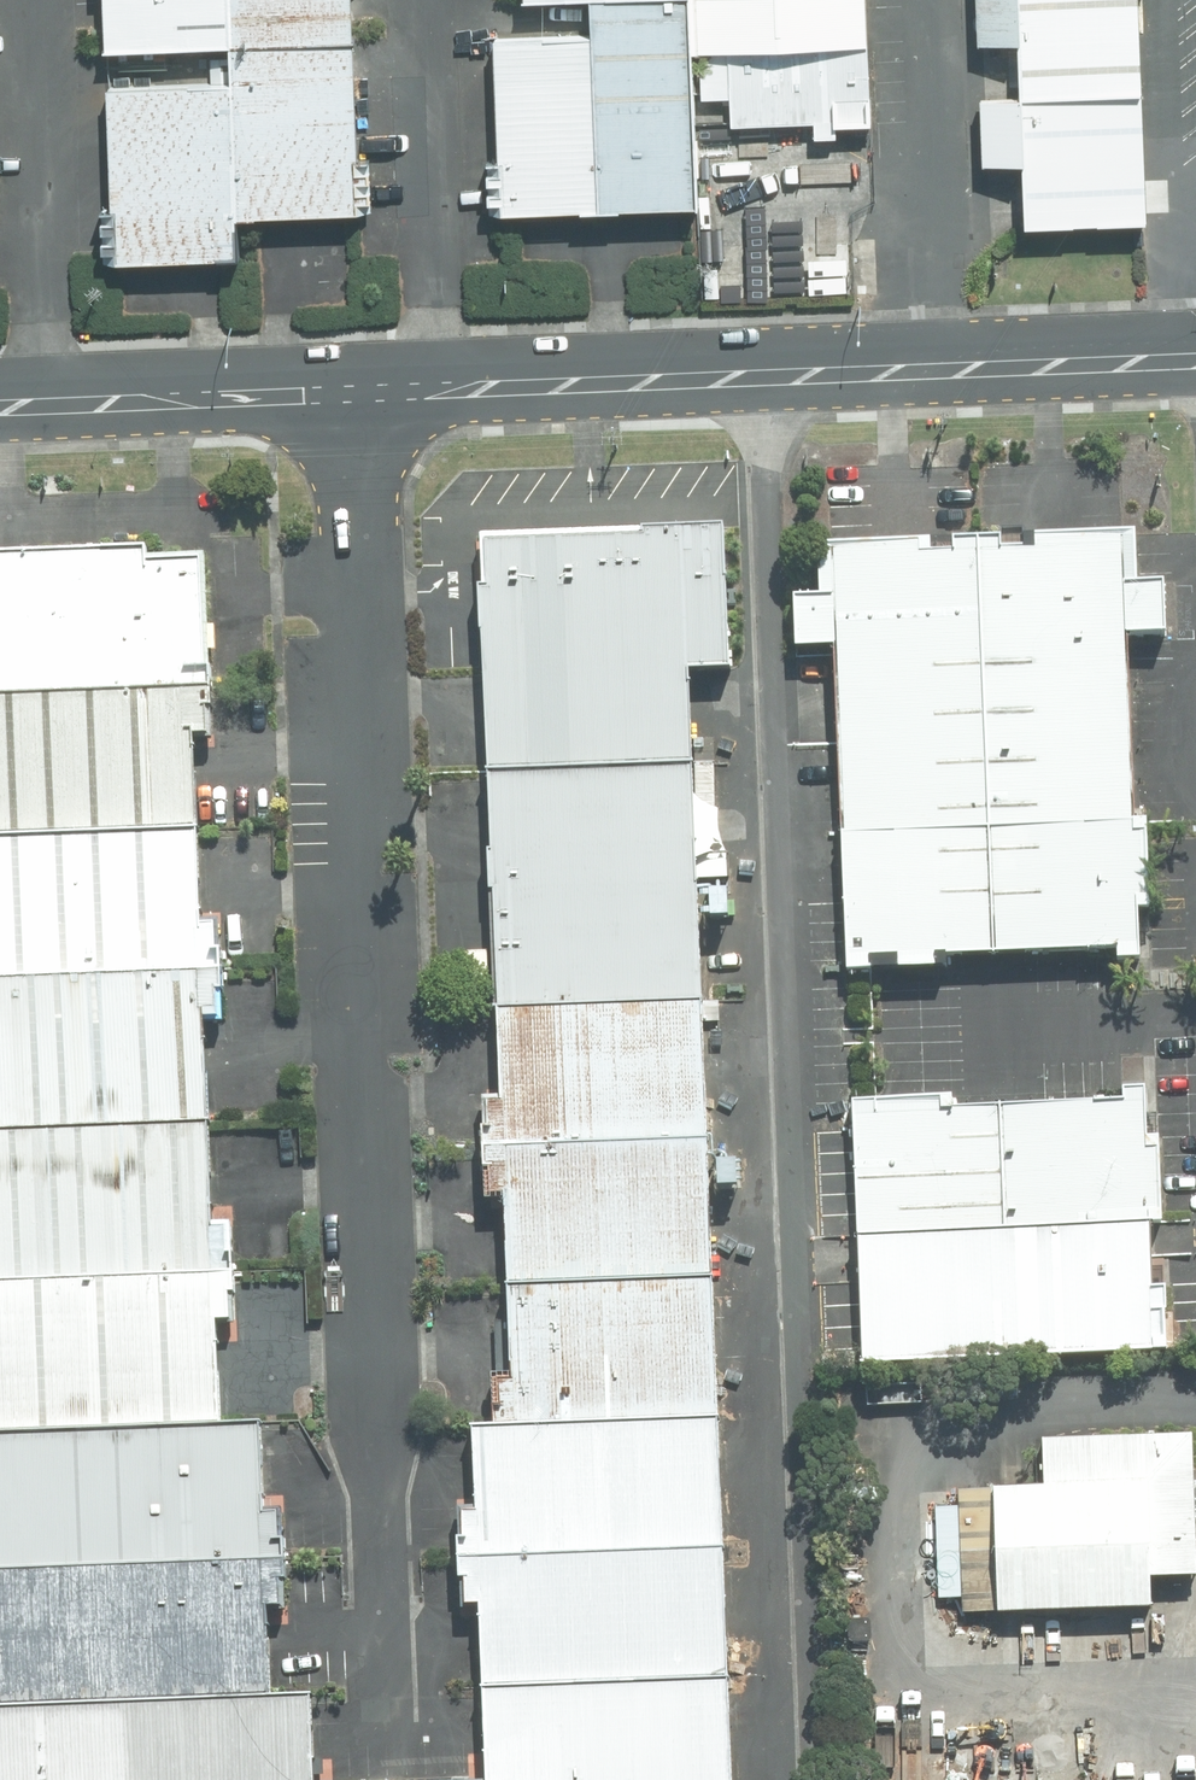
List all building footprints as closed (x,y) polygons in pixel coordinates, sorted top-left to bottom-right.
[(95,57),(218,53),(219,81),(226,222),(343,219),(336,0),(93,0),(95,57)] [(677,1),(677,0),(510,0),(511,8),(587,5),(677,1)] [(856,0),(689,0),(693,128),(859,126),(856,0)] [(966,50),(1004,51),(1006,106),(969,106),(970,170),(1010,171),(1012,234),(1136,227),(1126,0),(965,0),(966,50)] [(681,214),(674,6),(578,8),(580,44),(481,46),(490,221),(681,214)] [(225,267),(223,229),(220,159),(217,91),(96,94),(102,270),(225,267)] [(707,536),(476,543),(483,771),(677,765),(675,702),(675,681),(712,680),(707,536)] [(824,660),(829,838),(1122,831),(1122,770),(1117,669),(1116,643),(1156,642),(1153,586),(1119,588),(1117,538),(817,551),(819,613),(784,614),(786,662),(824,660)] [(204,691),(223,690),(217,555),(158,557),(157,544),(0,550),(0,699),(204,691)] [(210,837),(204,691),(0,699),(0,845),(210,837)] [(684,838),(677,765),(483,771),(489,1021),(691,1012),(684,838)] [(1122,831),(829,838),(833,980),(934,977),(934,961),(956,960),(1007,959),(1104,957),(1104,967),(1126,966),(1122,831)] [(216,984),(210,837),(0,845),(0,993),(216,984)] [(222,1132),(216,984),(0,993),(0,1141),(222,1132)] [(694,1069),(691,1012),(489,1021),(495,1167),(698,1160),(694,1069)] [(847,1242),(1148,1229),(1142,1099),(1011,1105),(971,1107),(842,1112),(847,1242)] [(228,1279),(222,1132),(0,1141),(0,1289),(228,1279)] [(700,1225),(698,1160),(495,1167),(500,1298),(703,1290),(700,1225)] [(1148,1229),(847,1242),(852,1376),(1155,1364),(1151,1241),(1148,1229)] [(234,1427),(228,1279),(0,1289),(0,1436),(234,1427)] [(704,1351),(703,1290),(500,1298),(505,1432),(706,1423),(704,1351)] [(708,1482),(706,1423),(505,1432),(466,1434),(472,1570),(712,1559),(708,1482)] [(281,1558),(276,1425),(234,1427),(0,1436),(0,1568),(281,1558)] [(950,1495),(955,1627),(1135,1620),(1134,1584),(1185,1582),(1183,1540),(1195,1540),(1195,1487),(1177,1488),(1175,1443),(1029,1449),(1031,1492),(950,1495)] [(285,1691),(281,1558),(0,1568),(0,1611),(1,1648),(3,1701),(285,1691)] [(715,1627),(712,1559),(472,1570),(478,1706),(718,1695),(715,1627)] [(6,1779),(331,1779),(327,1687),(285,1691),(3,1701),(5,1754),(6,1779)] [(718,1695),(478,1706),(481,1779),(722,1779),(720,1732),(718,1695)]
